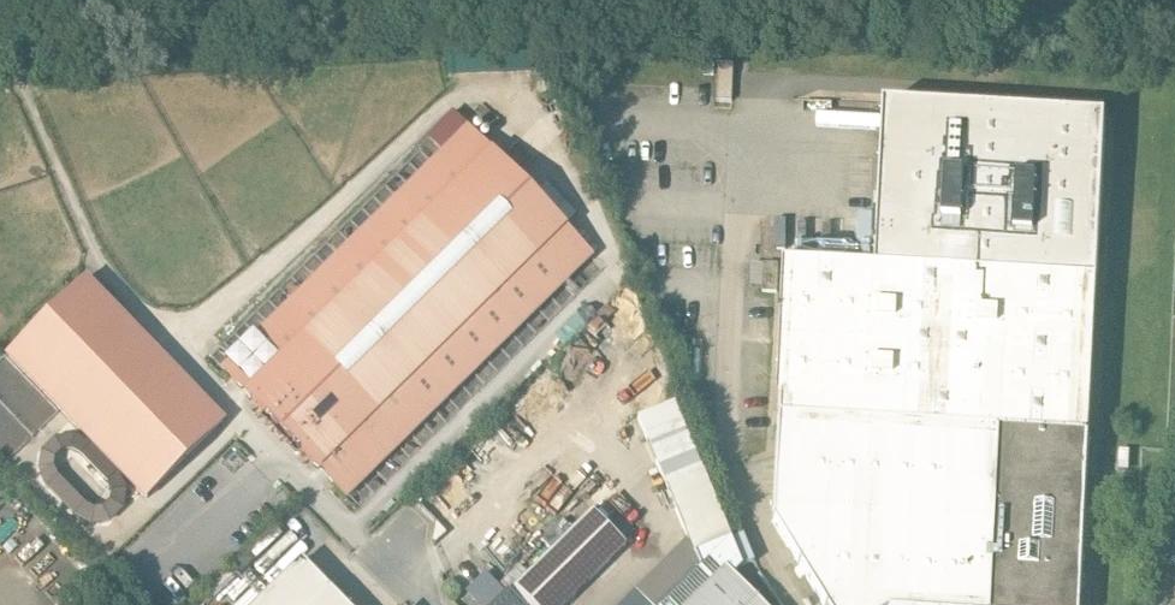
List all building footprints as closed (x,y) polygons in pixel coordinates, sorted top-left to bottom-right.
[(877,268),(786,264),(773,521),(825,604),(1081,604),(1098,279),(1106,115),(886,104),(877,268)] [(535,200),(452,117),(430,138),(445,153),(224,371),(346,494),(598,247),(583,232),(574,240),(563,229),(575,217),(547,188),(535,200)] [(222,424),(83,282),(7,356),(147,498),(222,424)] [(637,420),(688,540),(694,554),(730,539),(673,405),(637,420)] [(506,597),(514,604),(566,604),(625,547),(592,513),(506,597)] [(724,569),(732,577),(741,567),(738,559),(752,554),(743,533),(730,539),(694,554),(700,568),(662,604),(688,604),(724,569)] [(700,568),(694,554),(688,540),(622,604),(661,604),(700,568)] [(256,604),(344,604),(301,561),(256,604)] [(724,569),(688,604),(759,604),(732,577),(724,569)] [(497,604),(514,604),(506,597),(506,596),(497,604)]
